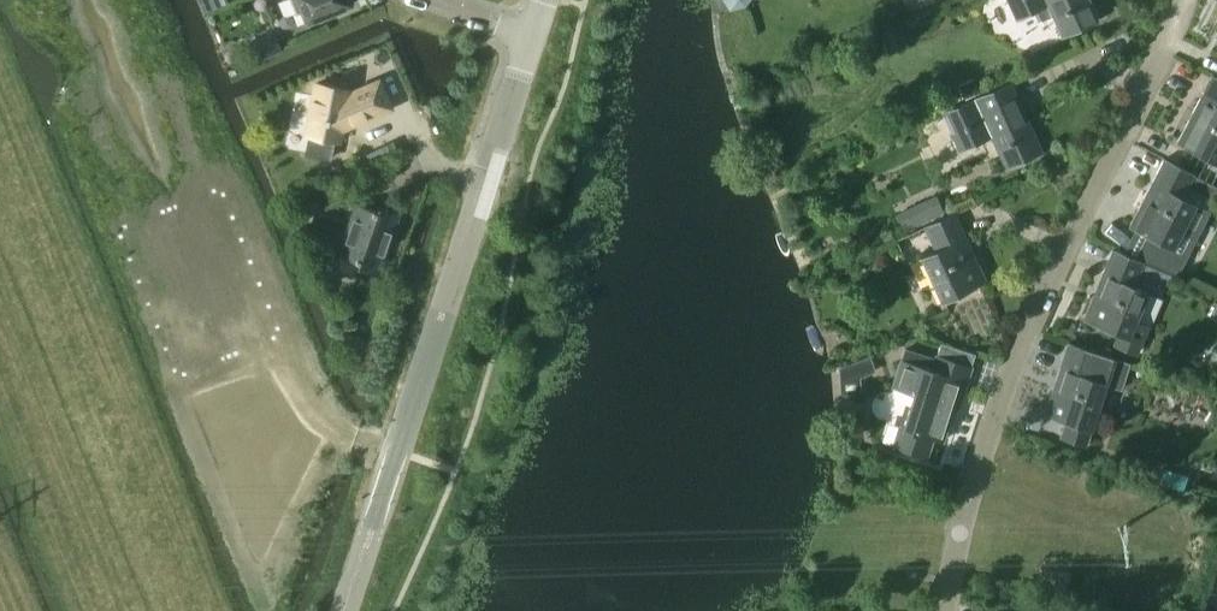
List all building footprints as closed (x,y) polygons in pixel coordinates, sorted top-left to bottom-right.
[(335,10),(350,4),(349,0),(292,0),(297,12),(302,10),(306,22),(321,15),(323,18),(336,13),(335,10)] [(1015,20),(1047,6),(1061,37),(1099,20),(1090,0),(1006,0),(1015,20)] [(274,32),(263,36),(270,55),(281,50),(274,32)] [(1190,116),(1177,142),(1216,163),(1216,79),(1212,76),(1190,116)] [(349,90),(315,83),(305,133),(340,140),(342,130),(391,108),(378,80),(348,93),(349,90)] [(1011,82),(942,113),(959,151),(990,137),(1004,168),(1042,151),(1011,82)] [(1164,159),(1152,182),(1129,227),(1173,249),(1195,207),(1181,200),(1194,175),(1164,159)] [(358,266),(378,273),(399,212),(379,206),(377,211),(356,204),(338,254),(360,261),(358,266)] [(911,205),(896,212),(904,230),(919,224),(911,205)] [(955,210),(924,224),(936,248),(920,256),(941,301),(987,280),(955,210)] [(1147,324),(1136,319),(1148,290),(1134,284),(1144,262),(1112,249),(1083,318),(1117,333),(1112,343),(1135,353),(1147,324)] [(1069,341),(1059,370),(1043,414),(1091,430),(1107,384),(1121,389),(1130,363),(1069,341)] [(959,407),(973,366),(971,365),(974,354),(941,343),(935,358),(904,347),(892,386),(914,393),(902,428),(900,427),(893,448),(926,459),(933,438),(943,441),(954,405),(959,407)] [(870,355),(839,367),(840,393),(860,391),(860,377),(875,372),(870,355)] [(1161,467),(1157,480),(1184,489),(1189,477),(1161,467)]
